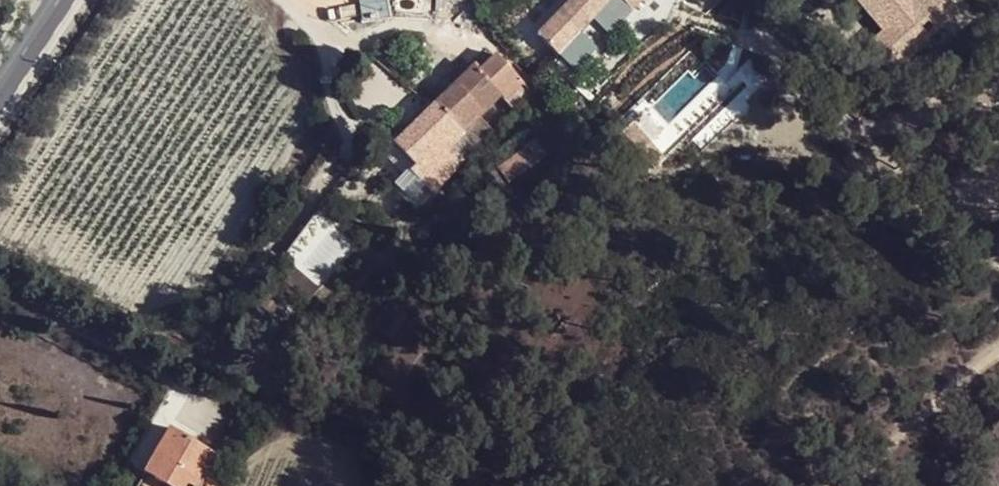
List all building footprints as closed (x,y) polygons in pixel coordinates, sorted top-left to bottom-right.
[(624,1),(623,1),(622,0),(573,0),(538,34),(559,54),(576,37),(597,17),(603,22),(624,1)] [(583,43),(603,22),(597,17),(576,37),(583,43)] [(476,66),(434,107),(464,135),(479,118),(486,125),(497,114),(490,107),(501,96),(517,110),(535,95),(498,57),(480,71),(476,66)] [(435,192),(476,147),(464,135),(434,107),(414,125),(395,143),(397,146),(415,165),(406,175),(398,183),(413,197),(426,184),(435,192)] [(638,154),(654,140),(636,120),(620,135),(638,154)] [(526,150),(501,167),(509,181),(546,155),(535,141),(525,148),(526,150)] [(387,155),(406,175),(415,165),(397,146),(387,155)] [(494,171),(484,178),(494,192),(504,184),(494,171)] [(308,202),(276,245),(285,251),(317,209),(308,202)] [(389,297),(372,320),(391,334),(408,311),(389,297)] [(145,471),(167,483),(172,485),(194,485),(209,461),(213,452),(171,428),(145,471)] [(194,485),(216,485),(225,470),(209,461),(194,485)]
